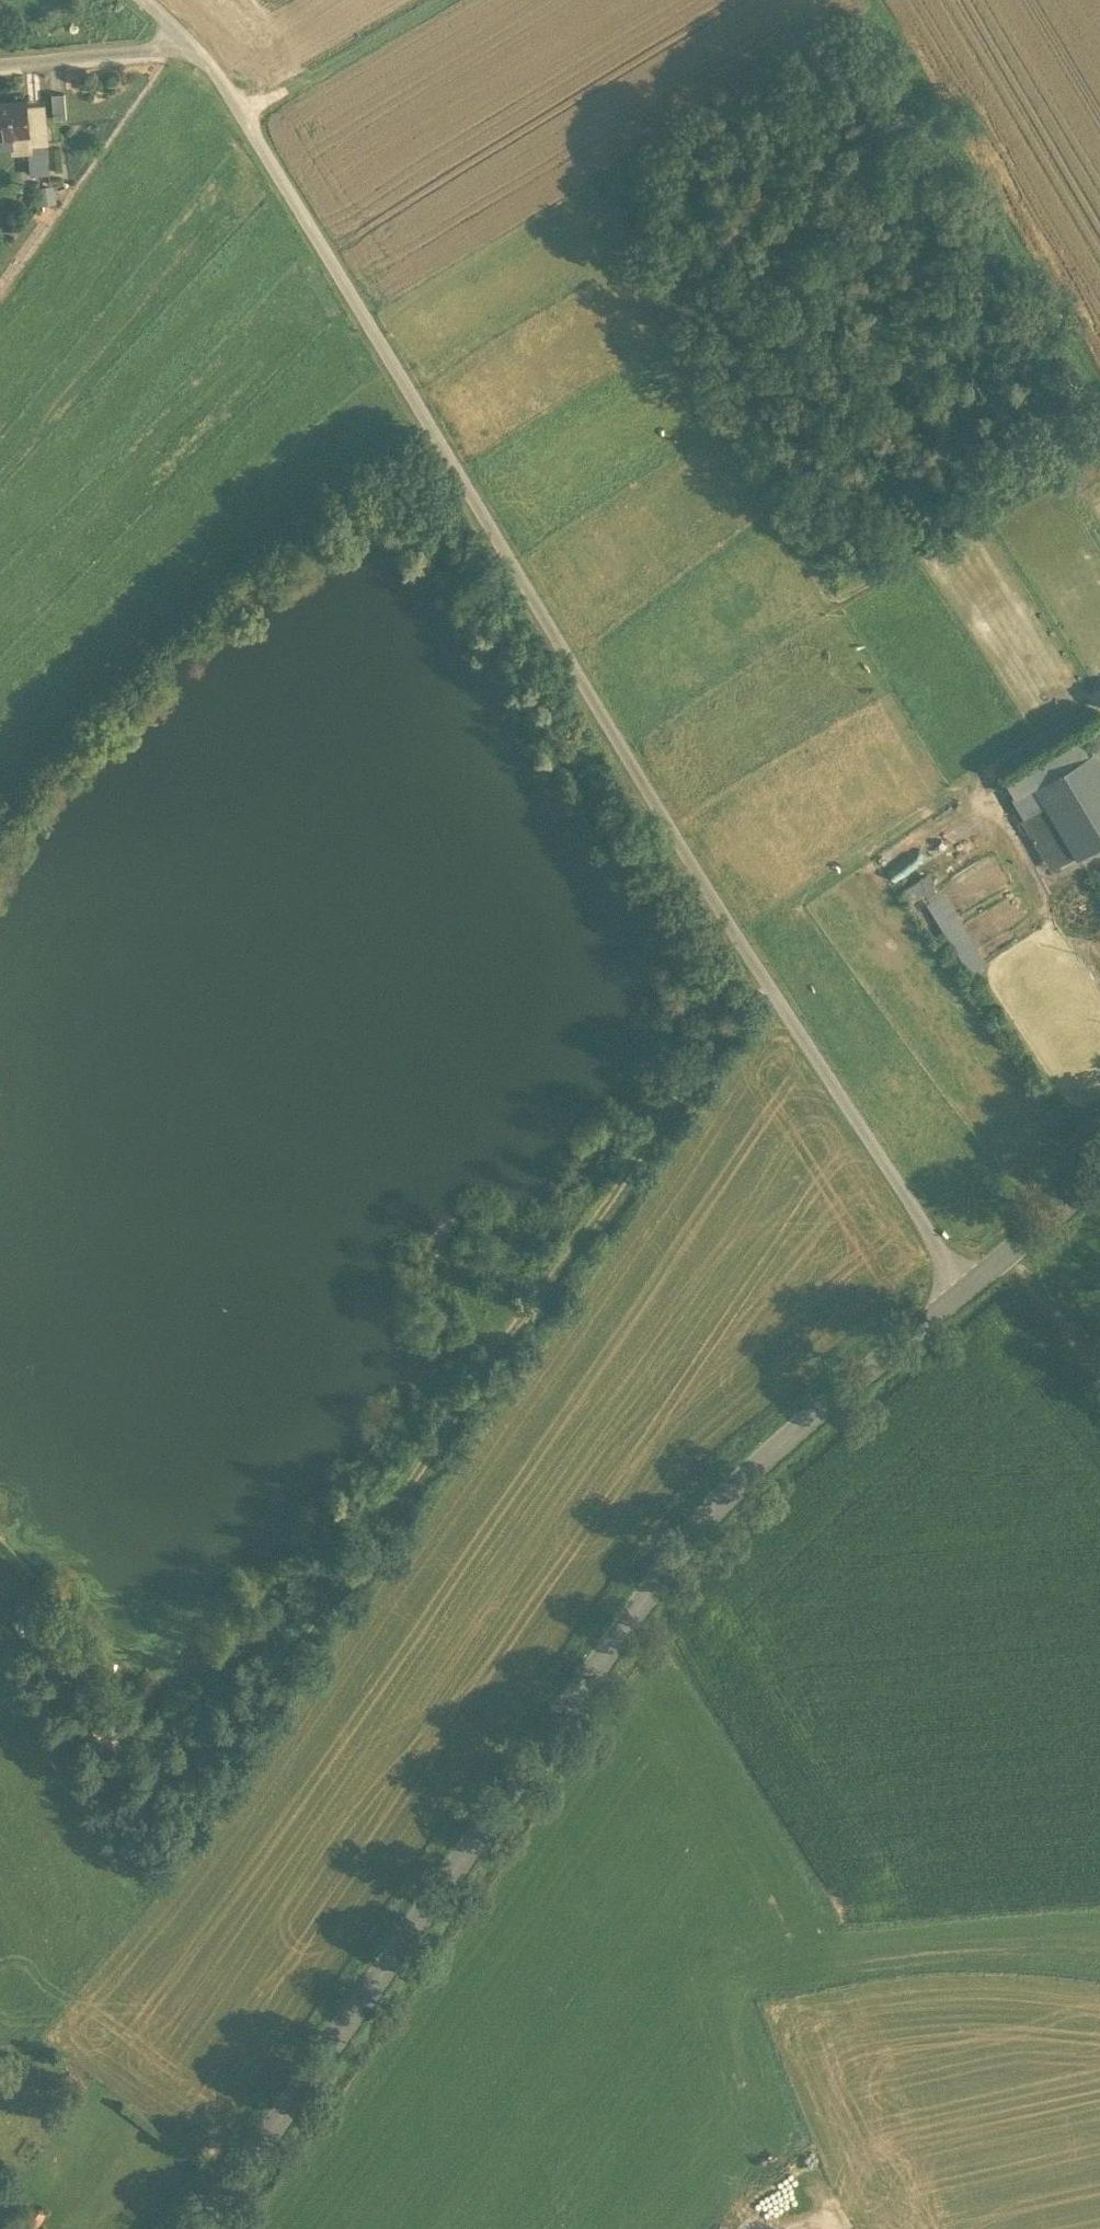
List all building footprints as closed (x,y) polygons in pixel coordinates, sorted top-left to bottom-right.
[(65,92),(52,93),(54,120),(68,119),(65,92)] [(43,100),(26,101),(29,132),(13,134),(14,145),(15,153),(31,153),(33,173),(49,172),(43,100)] [(0,103),(0,146),(14,145),(13,134),(29,132),(26,101),(0,103)] [(53,183),(37,184),(38,202),(55,200),(53,183)] [(1036,784),(1048,803),(1077,852),(1078,855),(1099,842),(1099,761),(1093,750),(1036,784)] [(1031,786),(997,807),(1000,812),(1034,792),(1031,786)] [(1038,801),(1006,820),(1008,825),(1041,805),(1038,801)] [(1061,862),(1077,852),(1048,803),(1023,818),(1032,832),(1040,828),(1061,862)] [(1053,867),(1061,862),(1040,828),(1032,832),(1053,867)] [(930,873),(912,884),(922,903),(940,892),(930,873)] [(948,896),(934,904),(972,966),(986,957),(948,896)] [(16,2228),(40,2228),(52,2211),(34,2199),(13,2227),(16,2228)]
